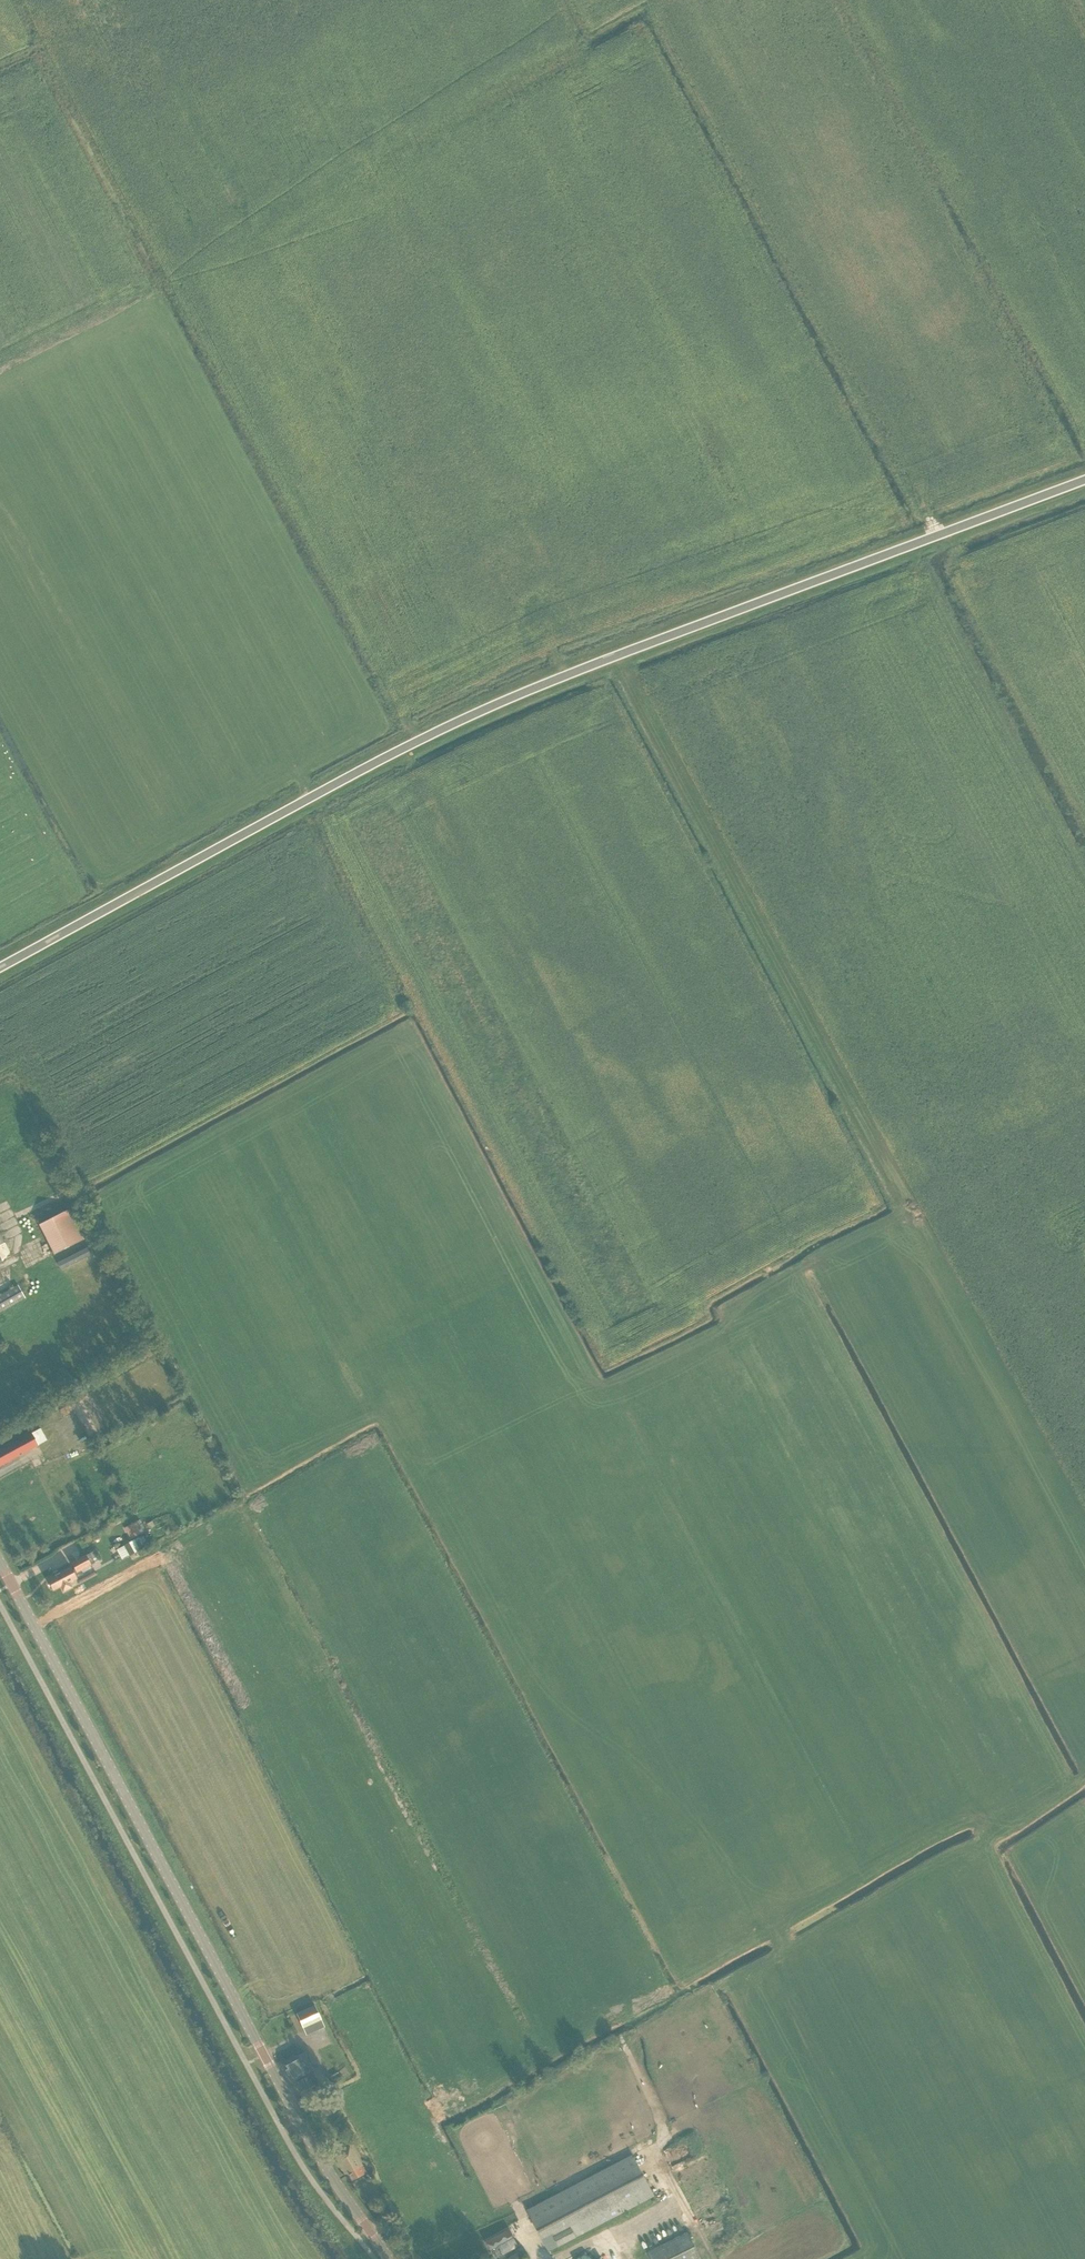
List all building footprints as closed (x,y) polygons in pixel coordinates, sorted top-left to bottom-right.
[(84,1239),(69,1210),(39,1225),(54,1255),(84,1239)] [(18,1285),(0,1295),(0,1313),(25,1298),(18,1285)] [(38,1446),(31,1434),(0,1452),(0,1467),(38,1446)] [(145,1531),(140,1520),(129,1525),(135,1536),(145,1531)] [(48,1581),(53,1591),(61,1587),(77,1579),(76,1578),(82,1574),(80,1571),(99,1561),(94,1552),(86,1556),(71,1563),(75,1571),(73,1572),(71,1569),(56,1577),(48,1581)] [(321,2024),(314,2010),(296,2019),(304,2033),(321,2024)] [(305,2051),(281,2064),(291,2081),(296,2078),(302,2091),(318,2083),(311,2070),(314,2068),(305,2051)] [(335,2112),(329,2100),(319,2105),(325,2117),(335,2112)] [(366,2173),(350,2144),(333,2153),(341,2167),(344,2172),(347,2171),(352,2180),(366,2173)] [(633,2154),(556,2194),(528,2209),(549,2251),(654,2196),(633,2154)] [(510,2228),(486,2241),(491,2250),(499,2246),(504,2254),(519,2246),(510,2228)] [(648,2251),(652,2258),(701,2258),(688,2232),(648,2251)]
